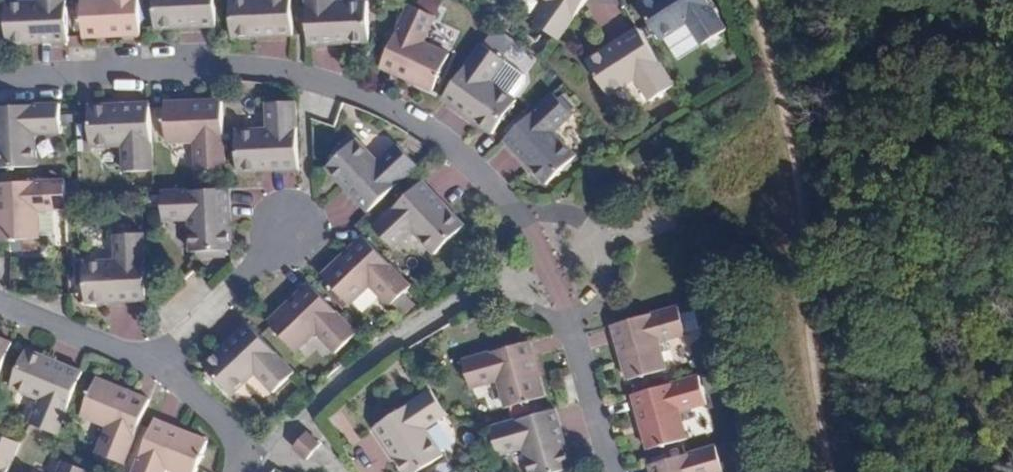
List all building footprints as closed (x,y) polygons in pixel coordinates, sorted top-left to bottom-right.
[(69,40),(67,0),(36,0),(36,2),(4,4),(5,12),(6,36),(6,43),(69,40)] [(141,35),(139,0),(80,0),(82,37),(141,35)] [(217,25),(216,0),(152,0),(153,27),(217,25)] [(293,34),(292,0),(229,0),(230,37),(293,34)] [(309,44),(369,42),(368,1),(335,3),(335,0),(307,0),(309,44)] [(558,41),(585,4),(588,0),(551,0),(534,21),(558,41)] [(637,7),(660,40),(687,23),(702,45),(727,30),(708,0),(648,0),(637,7)] [(410,4),(381,67),(433,91),(450,55),(423,42),(436,15),(410,4)] [(651,101),(675,86),(639,29),(587,62),(608,95),(636,78),(651,101)] [(484,43),(444,98),(493,133),(517,101),(491,80),(506,60),(484,43)] [(556,97),(570,112),(574,108),(561,93),(556,97)] [(554,95),(504,141),(547,186),(576,158),(555,134),(574,115),(570,112),(556,97),(554,95)] [(225,170),(222,100),(163,104),(166,144),(194,143),(196,171),(198,171),(215,171),(225,170)] [(299,169),(297,101),(268,103),(268,131),(236,132),(238,172),(299,169)] [(153,171),(150,104),(88,107),(90,148),(122,147),(123,172),(153,171)] [(60,105),(22,106),(0,107),(0,168),(35,167),(34,135),(60,134),(60,105)] [(368,213),(417,166),(397,144),(379,163),(356,139),(326,167),(368,213)] [(66,180),(0,183),(0,241),(39,238),(37,211),(67,209),(66,196),(66,180)] [(373,227),(393,248),(411,231),(434,254),(464,226),(423,181),(373,227)] [(233,250),(230,189),(227,189),(160,192),(162,221),(190,220),(191,252),(233,250)] [(85,304),(147,301),(144,234),(116,236),(116,263),(82,264),(85,304)] [(390,307),(412,286),(365,236),(322,276),(349,305),(370,286),(390,307)] [(335,353),(357,333),(310,283),(267,322),(295,352),(316,333),(335,353)] [(681,306),(613,326),(629,380),(666,369),(659,342),(688,334),(681,306)] [(273,394),(295,373),(249,324),(204,366),(231,395),(255,374),(273,394)] [(13,344),(0,339),(0,375),(13,344)] [(499,379),(508,407),(547,396),(530,341),(464,360),(471,387),(499,379)] [(41,400),(31,424),(58,435),(84,372),(25,349),(9,387),(41,400)] [(701,376),(633,395),(648,449),(688,438),(680,410),(707,403),(701,376)] [(97,453),(124,465),(150,400),(95,379),(80,414),(108,426),(97,453)] [(431,389),(376,427),(406,471),(418,471),(444,455),(426,428),(448,414),(431,389)] [(557,409),(491,428),(499,456),(524,448),(532,471),(560,471),(573,469),(557,409)] [(197,469),(204,453),(209,442),(154,419),(132,471),(164,471),(166,468),(176,471),(196,471),(197,469)] [(322,445),(308,432),(294,447),(308,460),(322,445)] [(20,443),(0,435),(0,471),(8,471),(20,443)] [(719,446),(650,465),(652,471),(726,471),(719,446)] [(64,461),(59,471),(91,471),(64,461)]
